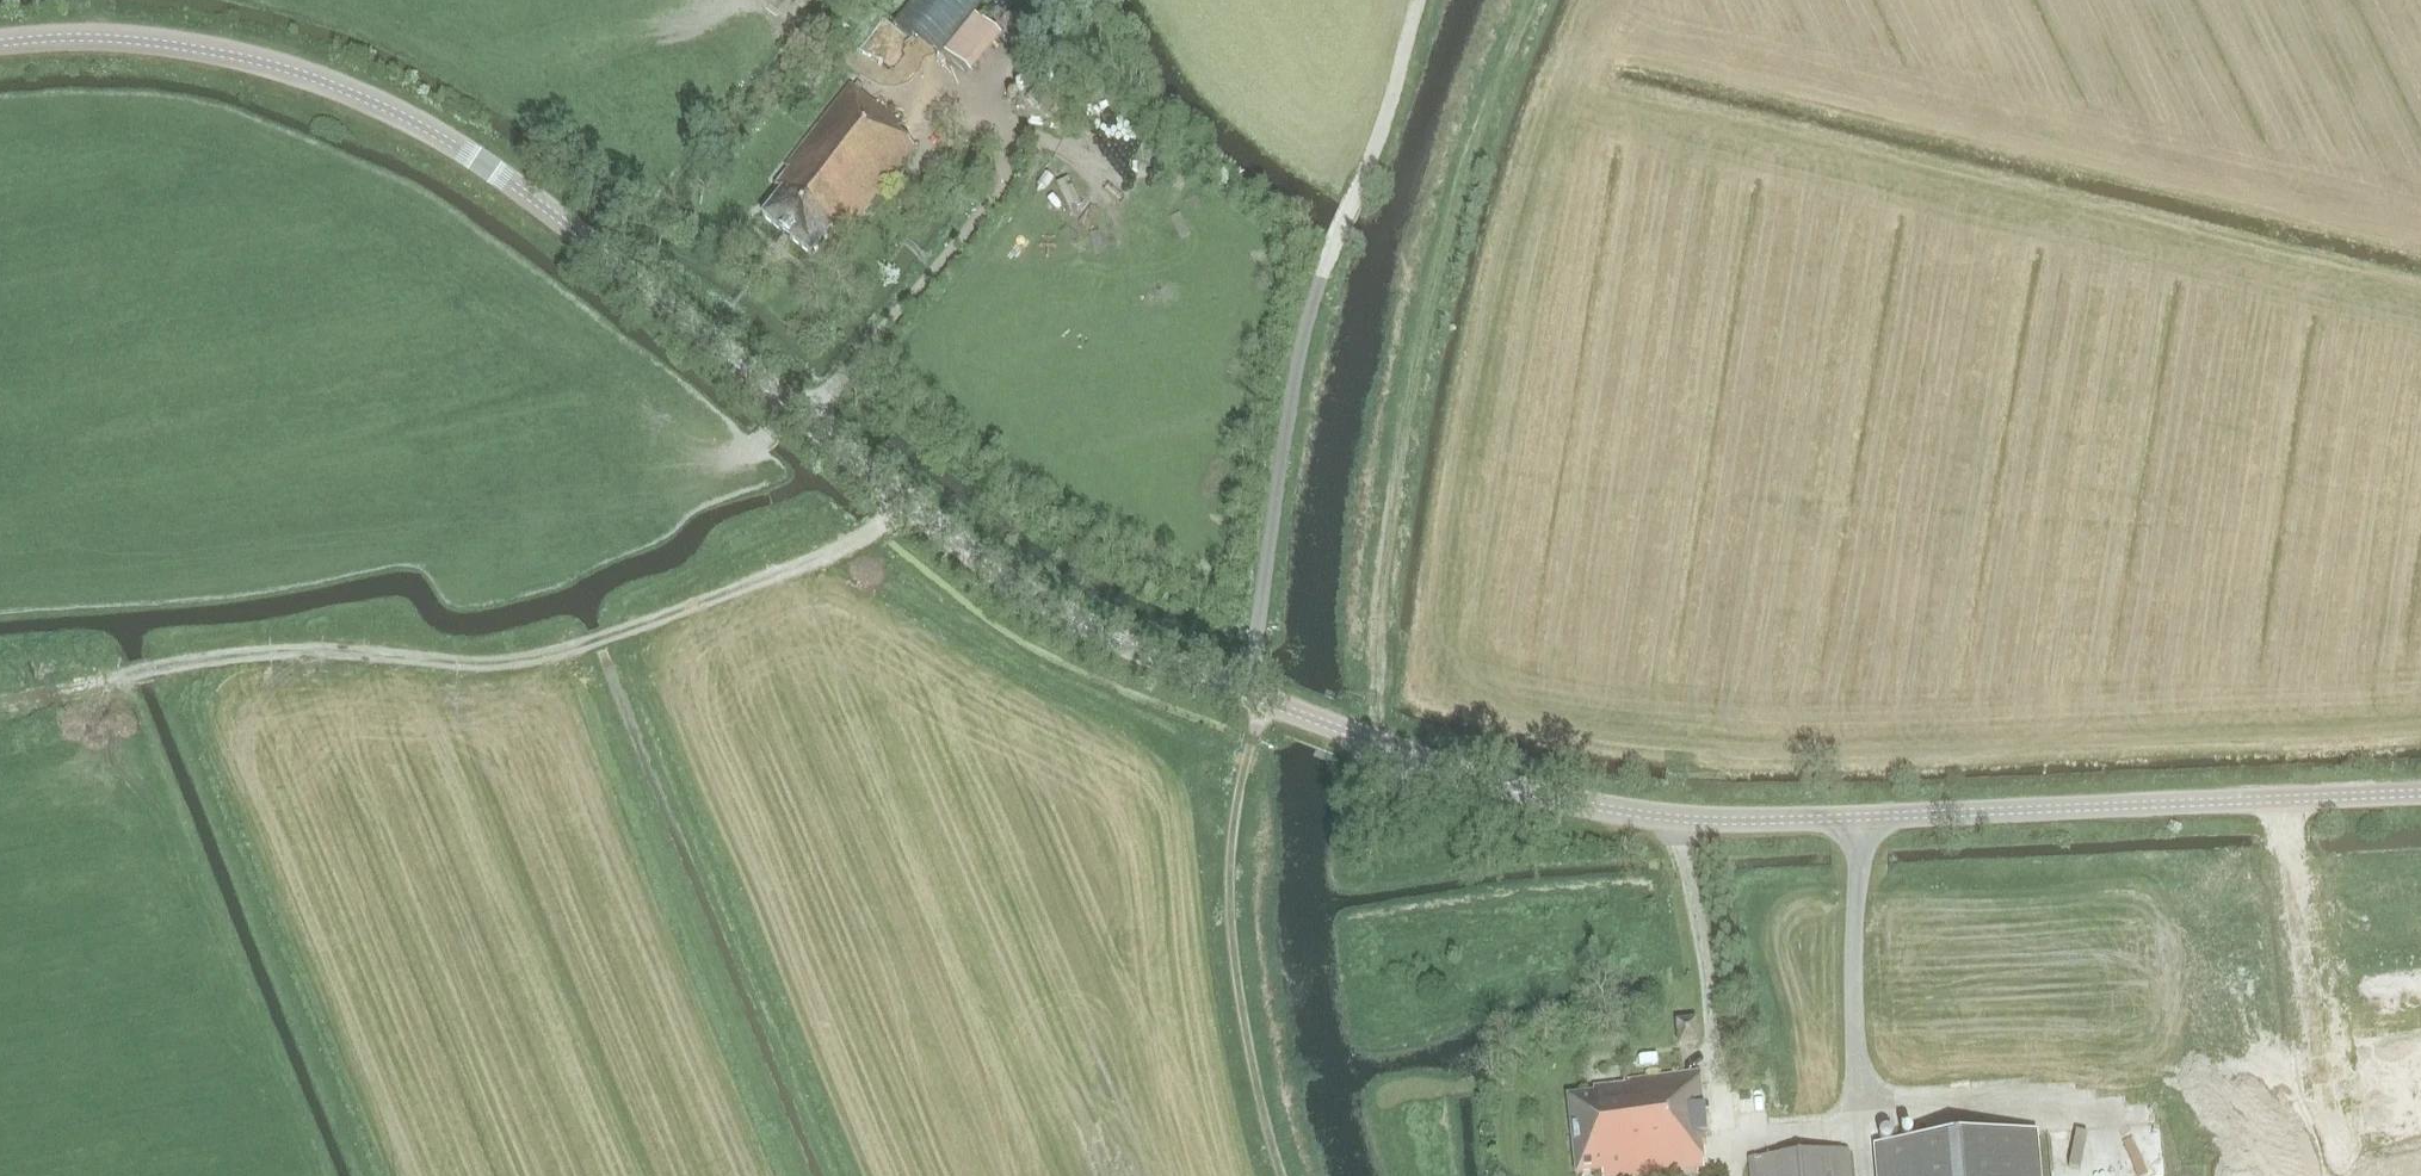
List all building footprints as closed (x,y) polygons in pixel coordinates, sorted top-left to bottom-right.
[(893,19),(938,56),(984,0),(908,0),(893,19)] [(842,238),(915,147),(897,133),(902,126),(850,85),(785,167),(789,170),(776,187),(783,193),(763,218),(811,257),(832,231),(842,238)] [(1061,180),(1071,207),(1083,202),(1073,176),(1061,180)] [(1680,1045),(1697,1044),(1696,1022),(1678,1024),(1680,1045)] [(1568,1097),(1577,1175),(1602,1172),(1603,1175),(1641,1175),(1704,1168),(1702,1144),(1707,1143),(1700,1072),(1624,1081),(1625,1085),(1611,1086),(1612,1092),(1568,1097)] [(1882,1148),(1884,1175),(2038,1175),(2034,1135),(1882,1148)] [(1849,1151),(1749,1160),(1751,1175),(1851,1175),(1849,1151)]
